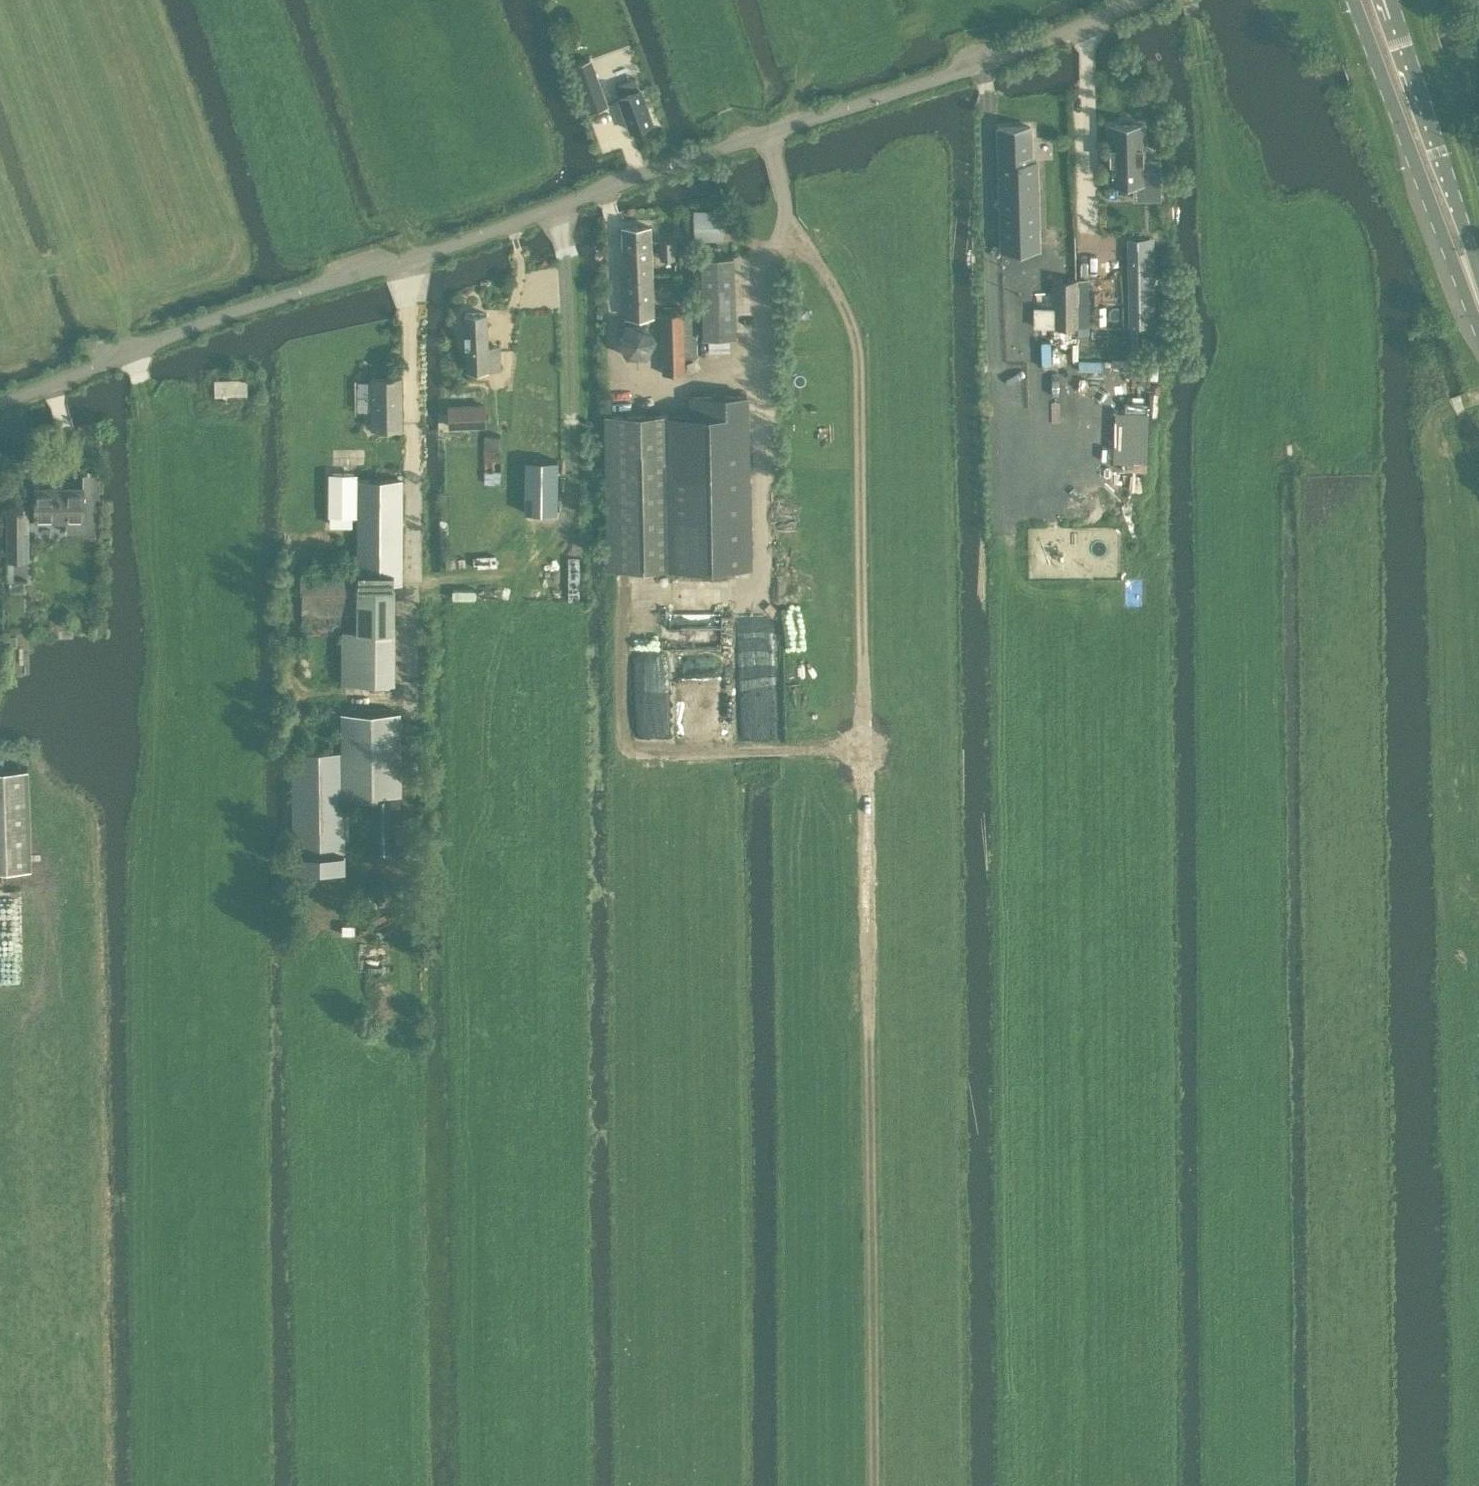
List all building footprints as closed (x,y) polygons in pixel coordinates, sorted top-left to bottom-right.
[(592,60),(571,68),(589,117),(610,109),(592,60)] [(641,88),(636,89),(633,82),(620,87),(623,94),(619,95),(632,130),(653,122),(641,88)] [(1145,121),(1107,122),(1107,183),(1132,183),(1132,199),(1161,198),(1160,157),(1145,157),(1145,121)] [(998,127),(999,151),(1001,248),(1037,247),(1036,180),(1031,180),(1030,126),(998,127)] [(694,239),(723,239),(723,209),(693,210),(694,239)] [(651,225),(622,226),(625,314),(654,313),(651,225)] [(676,257),(675,239),(661,240),(662,258),(676,257)] [(1154,248),(1131,249),(1132,325),(1155,324),(1154,248)] [(701,256),(703,336),(735,335),(733,255),(701,256)] [(1077,274),(1032,275),(1033,337),(1079,335),(1077,276),(1077,274)] [(664,372),(684,371),(684,357),(696,356),(695,310),(662,312),(664,372)] [(487,312),(465,312),(467,368),(499,366),(498,345),(489,345),(487,312)] [(625,320),(616,338),(627,356),(646,355),(656,337),(644,322),(625,320)] [(712,338),(708,338),(708,350),(712,350),(730,350),(730,337),(712,338)] [(1154,363),(1137,363),(1137,401),(1154,401),(1154,363)] [(389,425),(389,377),(357,377),(357,425),(389,425)] [(674,413),(606,414),(609,568),(677,567),(752,565),(748,393),(690,394),(690,412),(674,413)] [(485,403),(448,404),(448,426),(485,425),(485,403)] [(501,434),(484,434),(484,468),(484,483),(501,483),(501,468),(501,434)] [(524,459),(524,512),(556,513),(557,460),(524,459)] [(359,572),(302,572),(303,631),(340,631),(340,681),(360,681),(395,681),(395,583),(402,583),(402,479),(358,479),(359,572)] [(84,496),(84,486),(35,486),(35,519),(69,519),(69,531),(96,530),(96,496),(84,496)] [(28,506),(6,506),(6,560),(17,560),(17,531),(29,531),(28,506)] [(344,866),(343,794),(366,794),(367,848),(401,848),(400,794),(400,736),(399,709),(347,710),(340,710),(340,750),(294,751),(296,867),(344,866)] [(2,868),(31,867),(28,767),(0,768),(0,868),(2,868)]
